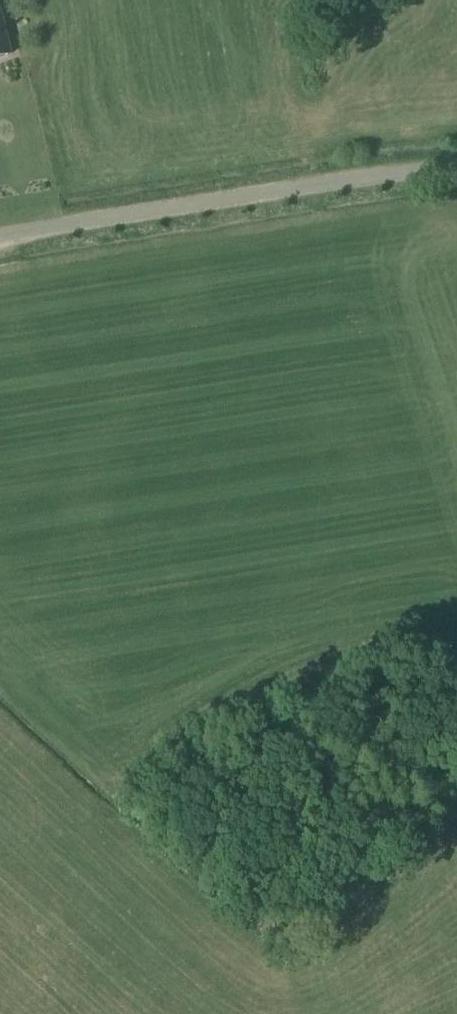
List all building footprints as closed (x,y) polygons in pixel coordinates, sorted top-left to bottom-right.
[(10,56),(0,15),(0,58),(10,56)]
